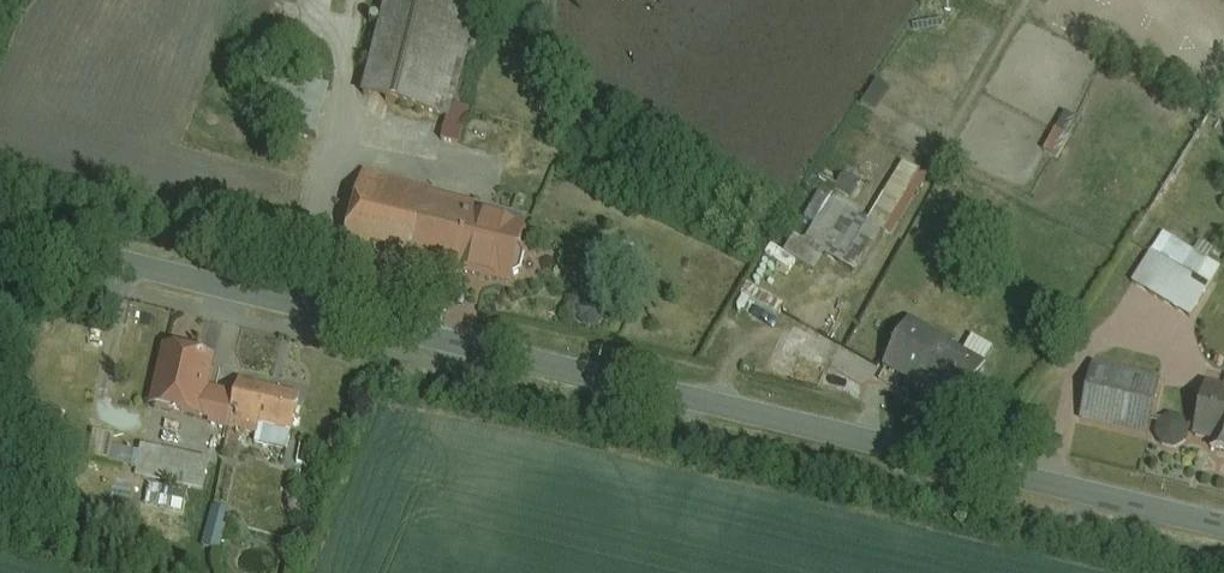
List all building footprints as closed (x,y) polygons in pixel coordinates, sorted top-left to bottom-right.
[(456,104),(480,0),(390,0),(368,95),(451,115),(445,139),(463,144),(472,108),(456,104)] [(319,135),(335,89),(295,75),(284,107),(305,114),(300,128),(319,135)] [(433,182),(365,167),(343,259),(411,275),(414,262),(516,286),(533,215),(431,191),(433,182)] [(835,196),(808,243),(852,268),(879,222),(835,196)] [(1135,281),(1194,316),(1223,266),(1223,264),(1166,230),(1135,281)] [(988,360),(914,319),(887,367),(961,409),(988,360)] [(243,381),(240,394),(211,387),(218,356),(174,346),(160,409),(262,432),(259,442),(291,450),(296,430),(304,395),(243,381)] [(1163,377),(1099,362),(1086,419),(1150,434),(1163,377)] [(1211,382),(1199,436),(1216,439),(1214,447),(1223,450),(1223,385),(1211,382)] [(1174,416),(1164,422),(1161,435),(1167,445),(1179,448),(1190,442),(1193,430),(1187,419),(1174,416)] [(212,459),(146,444),(144,451),(115,445),(112,461),(141,467),(139,474),(206,488),(212,459)] [(153,528),(198,536),(202,514),(185,510),(189,489),(151,482),(146,510),(156,512),(153,528)] [(236,510),(218,505),(207,545),(225,550),(236,510)]
